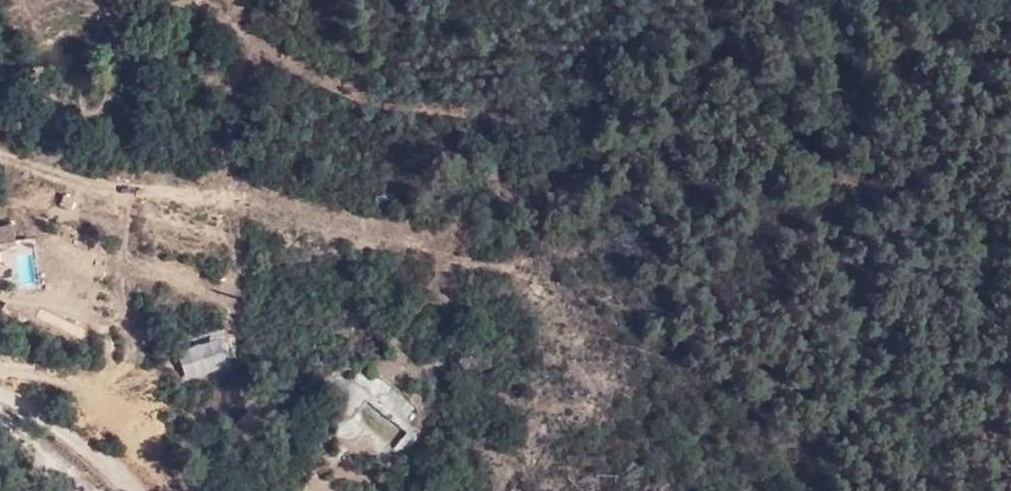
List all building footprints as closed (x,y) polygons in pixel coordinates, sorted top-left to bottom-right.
[(73,199),(64,195),(60,205),(70,209),(73,199)] [(15,242),(10,223),(0,225),(0,246),(15,242)] [(388,463),(422,403),(375,376),(340,436),(388,463)]
